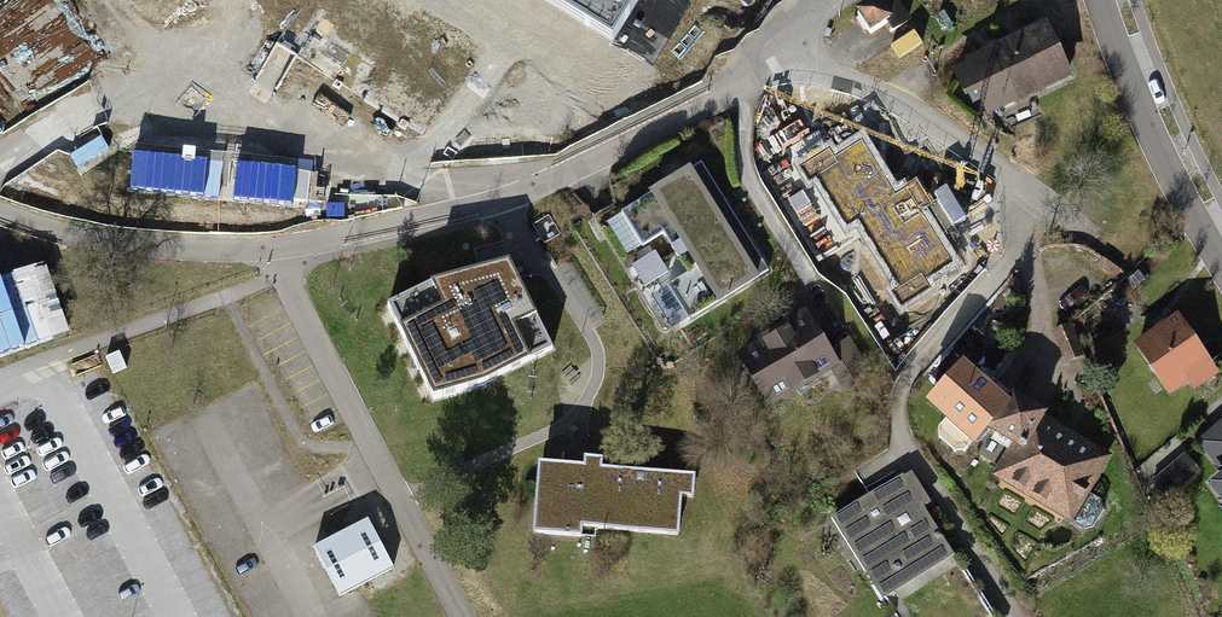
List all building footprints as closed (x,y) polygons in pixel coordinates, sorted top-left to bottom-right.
[(620,39),(644,0),(557,0),(620,39)] [(913,24),(901,0),(885,0),(859,13),(875,43),(913,24)] [(0,20),(0,59),(20,53),(10,18),(0,20)] [(991,117),(1074,81),(1049,25),(966,62),(968,67),(956,72),(969,101),(981,95),(991,117)] [(897,189),(860,127),(798,163),(841,236),(855,228),(905,312),(939,291),(931,278),(961,261),(913,180),(897,189)] [(739,223),(703,162),(689,170),(682,158),(662,170),(669,182),(651,192),(654,198),(607,226),(640,282),(739,223)] [(739,223),(640,282),(676,338),(776,278),(739,223)] [(433,281),(388,307),(435,394),(482,382),(549,346),(505,264),(489,268),(433,281)] [(73,340),(50,267),(0,282),(0,363),(73,340)] [(807,314),(737,359),(773,413),(836,372),(848,390),(872,374),(851,341),(833,353),(807,314)] [(1179,317),(1131,348),(1169,404),(1195,386),(1199,392),(1220,378),(1179,317)] [(1071,326),(1053,335),(1070,370),(1088,362),(1071,326)] [(972,360),(928,404),(982,459),(997,441),(1014,454),(1035,416),(972,360)] [(1121,445),(1044,402),(1035,416),(1014,454),(998,482),(1076,526),(1121,445)] [(1198,457),(1221,483),(1221,434),(1198,457)] [(578,469),(543,467),(538,536),(584,540),(585,530),(683,537),(686,499),(696,500),(698,478),(604,471),(605,463),(589,462),(588,470),(578,469)] [(1205,488),(1190,470),(1162,493),(1177,511),(1205,488)] [(874,499),(833,523),(881,605),(888,601),(895,614),(939,588),(932,575),(958,560),(910,478),(904,481),(900,474),(870,492),(874,499)] [(415,564),(390,516),(337,542),(362,591),(415,564)]
